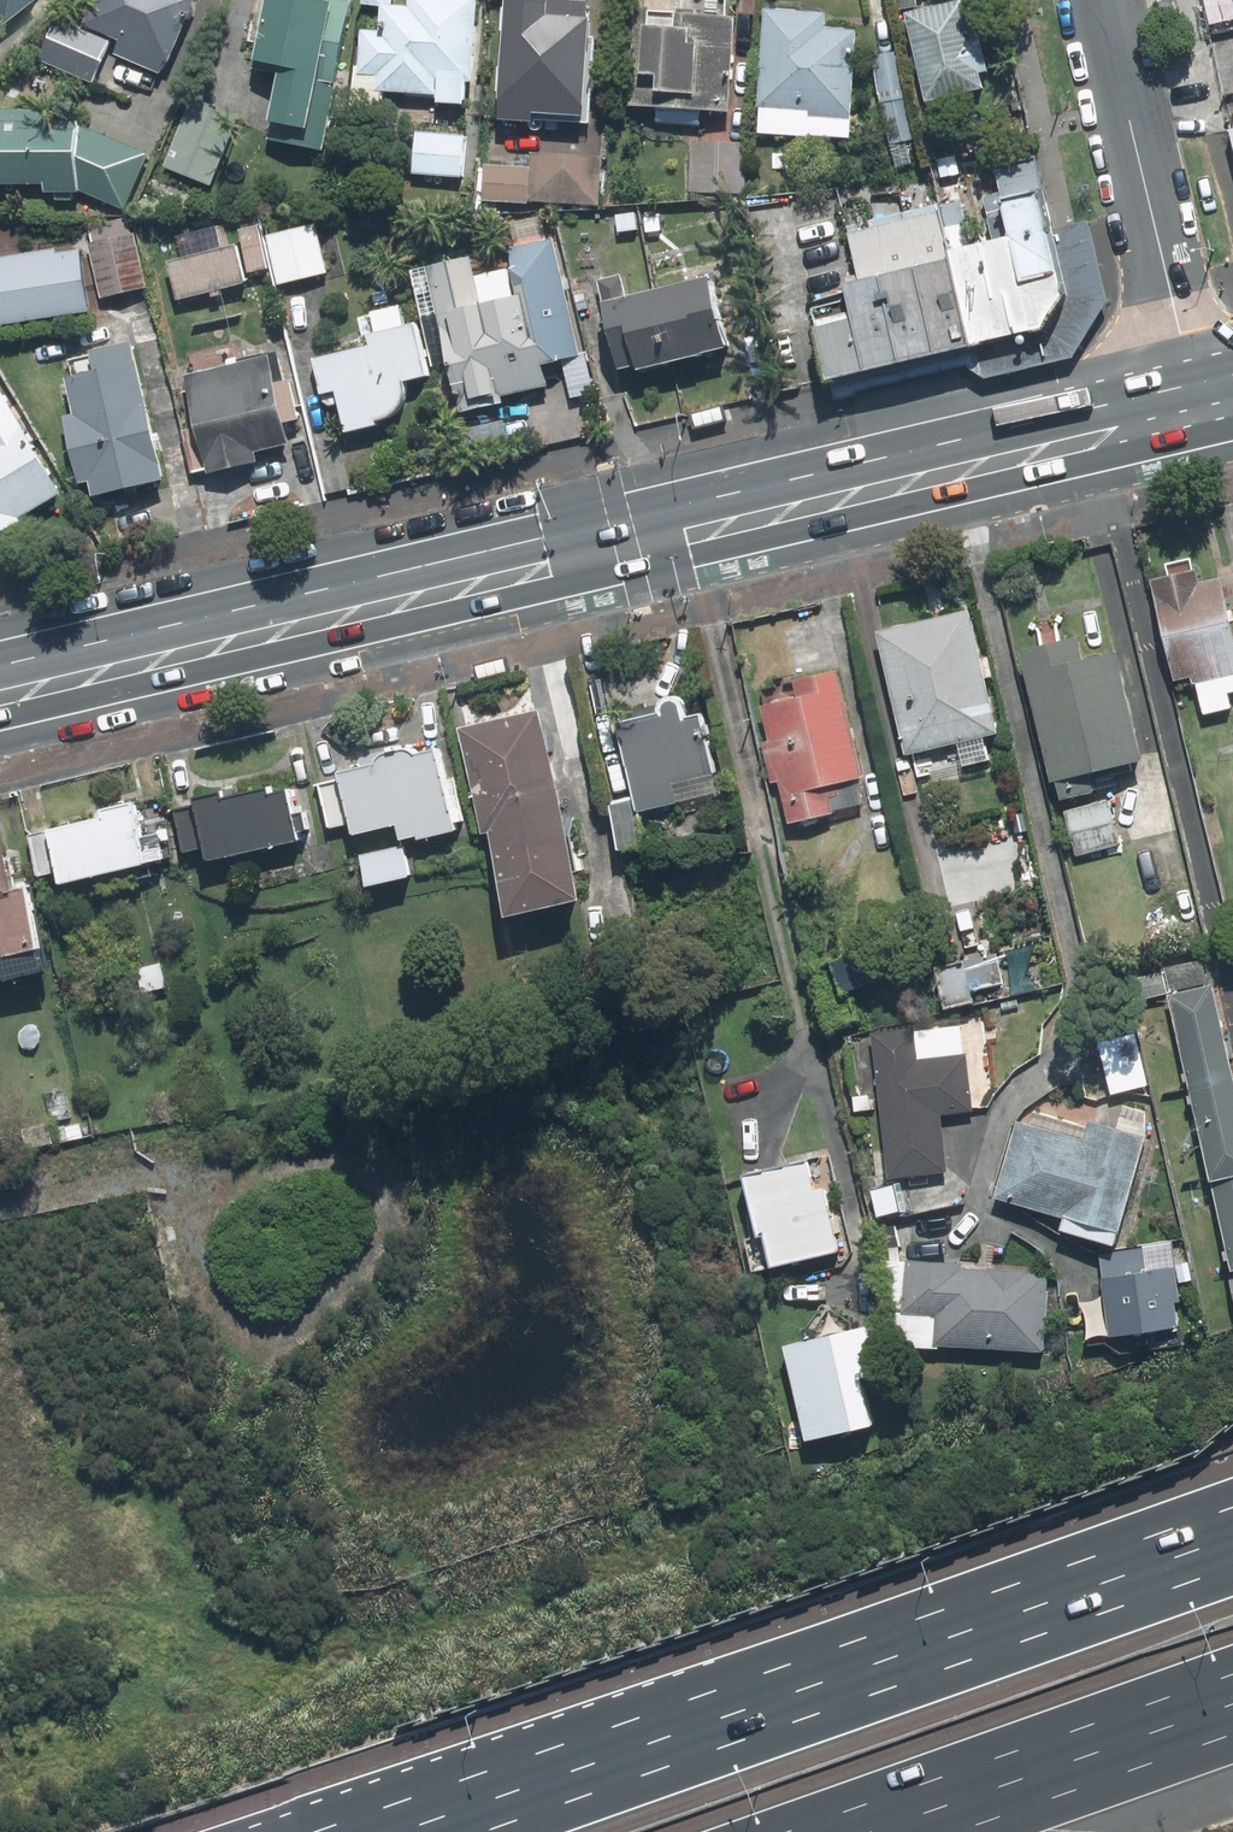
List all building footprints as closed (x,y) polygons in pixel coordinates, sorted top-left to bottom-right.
[(32,0),(0,0),(0,24),(32,0)] [(162,77),(168,63),(172,65),(200,0),(101,0),(89,30),(122,45),(117,58),(162,77)] [(255,73),(284,78),(271,143),(326,154),(356,0),(269,0),(255,73)] [(405,95),(405,96),(442,99),(441,106),(468,108),(468,101),(475,101),(481,0),(412,0),(411,9),(383,7),(382,34),(364,33),(361,76),(379,77),(378,93),(405,95)] [(902,12),(920,8),(919,0),(899,0),(902,12)] [(967,1),(907,15),(928,105),(988,90),(967,1)] [(539,117),(589,120),(597,6),(543,3),(543,5),(511,3),(503,123),(539,125),(539,117)] [(733,114),(738,20),(700,18),(700,13),(637,10),(637,15),(632,109),(733,114)] [(854,122),(860,34),(828,31),(829,15),(767,11),(760,110),(812,113),(812,119),(854,122)] [(95,86),(111,44),(58,23),(42,65),(95,86)] [(877,58),(882,95),(904,92),(900,55),(877,58)] [(882,101),(893,148),(918,142),(907,95),(882,101)] [(241,119),(194,100),(166,169),(213,188),(241,119)] [(82,195),(127,213),(150,157),(83,129),(83,113),(0,112),(0,186),(48,186),(48,196),(82,196),(82,195)] [(1223,125),(1232,168),(1232,123),(1223,125)] [(464,181),(467,138),(417,134),(413,177),(464,181)] [(749,144),(694,143),(693,194),(748,196),(749,144)] [(534,156),(533,170),(487,168),(485,203),(531,206),(531,203),(602,207),(605,160),(534,156)] [(828,367),(967,336),(1043,319),(1064,291),(1049,223),(1035,158),(998,166),(1003,188),(985,192),(993,231),(970,236),(962,198),(945,202),(943,196),(940,197),(942,206),(849,226),(859,273),(849,275),(852,291),(813,300),(828,367)] [(967,336),(828,367),(835,393),(1081,347),(1109,308),(1087,228),(1049,223),(1064,291),(1043,319),(967,336)] [(330,275),(318,227),(269,238),(280,287),(330,275)] [(260,228),(241,232),(249,276),(269,272),(260,228)] [(149,290),(137,236),(91,246),(103,300),(149,290)] [(586,356),(559,237),(511,248),(525,307),(489,315),(485,301),(441,310),(464,412),(509,402),(508,397),(553,387),(548,364),(586,356)] [(249,286),(239,247),(171,265),(181,304),(249,286)] [(93,315),(83,252),(60,256),(59,251),(0,260),(0,329),(93,315)] [(713,278),(606,304),(622,369),(638,366),(639,371),(731,349),(713,278)] [(419,323),(371,333),(374,345),(315,359),(323,394),(339,392),(347,432),(381,425),(379,420),(387,419),(394,415),(402,408),(407,401),(408,394),(408,388),(408,382),(434,375),(419,323)] [(282,353),(189,376),(197,428),(186,431),(195,472),(211,469),(213,473),(262,462),(260,452),(296,443),(294,435),(302,429),(304,425),(304,416),(295,379),(289,380),(282,353)] [(81,482),(92,480),(96,495),(167,480),(142,361),(68,377),(76,413),(67,415),(81,482)] [(0,436),(0,536),(25,521),(23,518),(65,493),(24,422),(0,436)] [(1154,579),(1176,679),(1193,676),(1195,682),(1232,674),(1232,617),(1224,579),(1203,581),(1200,571),(1154,579)] [(970,611),(883,636),(913,752),(1002,731),(970,611)] [(1082,638),(1024,651),(1055,782),(1145,760),(1120,651),(1087,658),(1082,638)] [(797,680),(801,695),(765,706),(773,741),(767,742),(776,782),(783,782),(792,823),(838,812),(831,786),(867,776),(841,670),(797,680)] [(662,713),(616,723),(644,811),(681,802),(677,784),(719,773),(702,712),(688,714),(688,707),(681,698),(672,696),(664,702),(662,713)] [(547,706),(458,727),(484,835),(492,832),(511,916),(592,897),(547,706)] [(342,780),(321,786),(332,827),(354,823),(356,833),(399,824),(406,842),(460,829),(438,751),(418,756),(412,751),(398,751),(387,754),(380,764),(340,771),(342,780)] [(294,785),(180,812),(190,852),(207,847),(210,861),(307,838),(294,785)] [(105,818),(34,834),(43,874),(62,869),(65,880),(151,861),(137,800),(103,807),(105,818)] [(1120,844),(1109,802),(1068,813),(1079,855),(1120,844)] [(0,836),(0,908),(11,958),(50,949),(36,887),(14,892),(2,836),(0,836)] [(846,994),(882,980),(871,949),(834,962),(846,994)] [(1008,993),(998,954),(938,967),(947,1007),(1008,993)] [(1202,959),(1165,968),(1171,992),(1208,983),(1202,959)] [(1212,1180),(1232,1175),(1232,1057),(1215,983),(1168,995),(1212,1180)] [(1113,1095),(1152,1086),(1143,1052),(1105,1061),(1113,1095)] [(976,1113),(969,1053),(877,1063),(889,1179),(949,1172),(943,1116),(976,1113)] [(1117,1246),(1148,1136),(1090,1120),(1088,1127),(1034,1112),(1030,1124),(1017,1120),(995,1199),(1067,1218),(1063,1231),(1117,1246)] [(810,1159),(745,1175),(760,1238),(766,1237),(773,1267),(840,1251),(825,1188),(817,1190),(810,1159)] [(1232,1271),(1232,1175),(1212,1180),(1211,1181),(1232,1271)] [(1178,1265),(1174,1242),(1102,1253),(1106,1277),(1101,1277),(1111,1338),(1181,1327),(1178,1302),(1183,1301),(1181,1283),(1178,1265)] [(938,1348),(1052,1352),(1055,1290),(1048,1290),(1049,1273),(1028,1273),(1028,1270),(992,1269),(992,1271),(961,1270),(961,1264),(908,1262),(906,1314),(939,1315),(938,1348)] [(1181,1283),(1193,1281),(1190,1263),(1178,1265),(1181,1283)] [(879,1321),(785,1343),(808,1440),(877,1424),(866,1380),(891,1374),(879,1321)]
